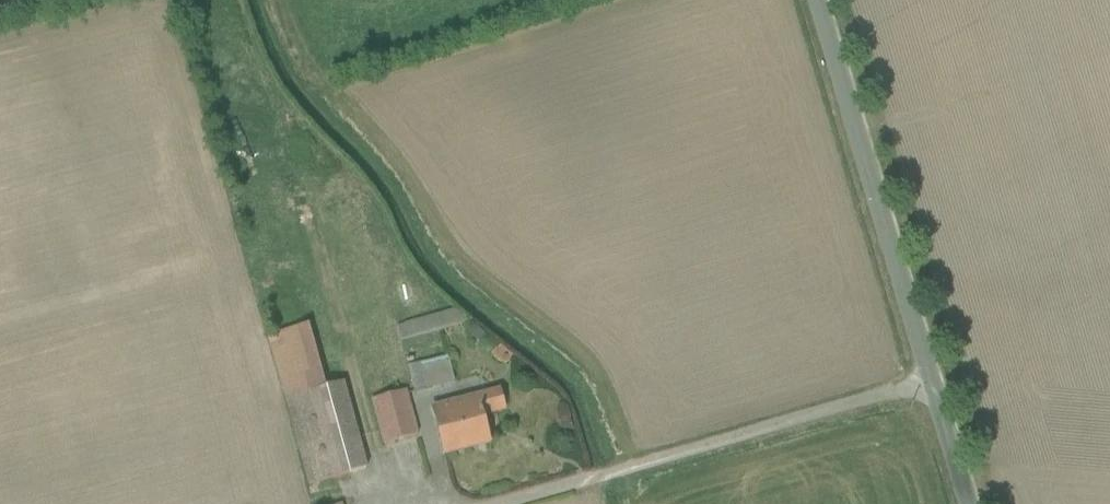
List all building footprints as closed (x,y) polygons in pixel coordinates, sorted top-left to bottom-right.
[(458,311),(397,326),(401,341),(470,322),(458,311)] [(267,336),(309,487),(368,469),(345,382),(326,389),(308,326),(267,336)] [(490,355),(505,366),(512,356),(497,345),(490,355)] [(406,367),(414,393),(454,384),(446,357),(406,367)] [(506,413),(501,390),(433,406),(445,455),(490,444),(484,418),(506,413)] [(371,400),(382,445),(418,435),(406,392),(371,400)]
